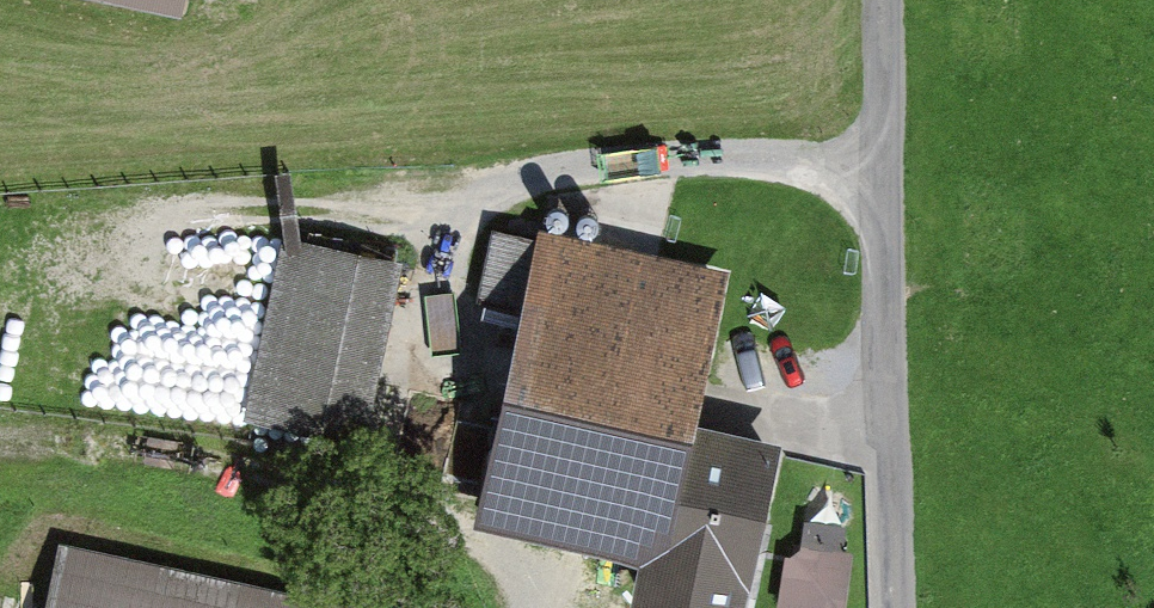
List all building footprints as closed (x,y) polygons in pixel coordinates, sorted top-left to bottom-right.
[(181,13),(184,0),(118,0),(181,13)] [(538,222),(473,518),(638,554),(630,592),(700,607),(742,607),(780,434),(694,415),(727,264),(538,222)] [(401,257),(281,233),(244,417),(364,441),(401,257)] [(57,538),(42,607),(381,607),(57,538)] [(785,607),(852,607),(854,548),(787,546),(785,607)]
